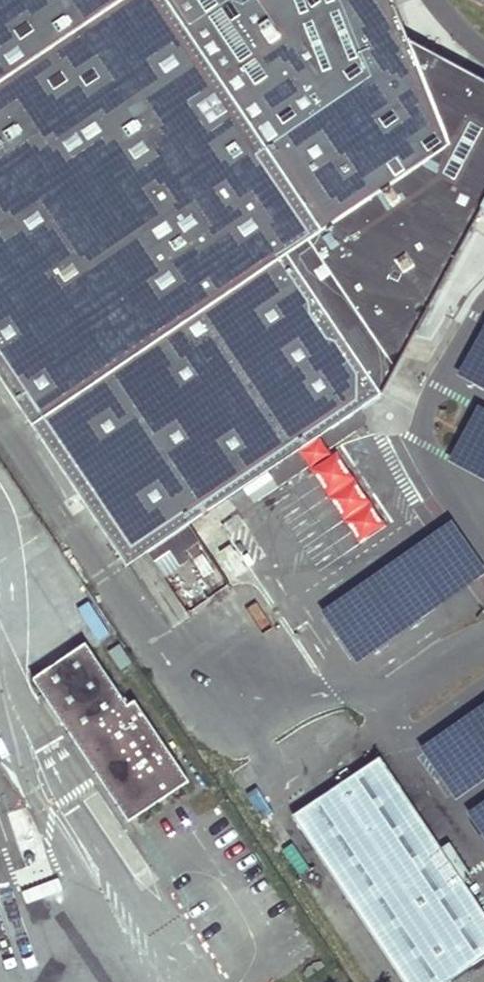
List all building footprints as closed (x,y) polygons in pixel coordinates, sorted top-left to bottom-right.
[(122,561),(378,391),(409,332),(420,337),(482,221),(472,216),(475,210),(479,202),(483,204),(483,78),(435,52),(407,38),(404,28),(392,0),(0,0),(0,379),(122,561)] [(479,202),(475,210),(483,214),(483,204),(479,202)] [(459,378),(483,392),(483,332),(459,378)] [(480,409),(450,464),(483,483),(483,412),(480,409)] [(323,617),(359,668),(483,580),(483,568),(453,525),(323,617)] [(133,811),(187,775),(137,701),(130,706),(87,644),(33,680),(76,742),(83,737),(133,811)] [(109,652),(122,671),(133,664),(120,644),(109,652)] [(421,753),(457,804),(483,785),(483,708),(421,753)] [(76,742),(126,816),(133,811),(83,737),(76,742)] [(483,965),(483,916),(385,759),(295,815),(401,981),(457,981),(483,965)] [(131,824),(192,782),(187,775),(133,811),(126,816),(131,824)] [(468,817),(483,839),(483,806),(468,817)]
